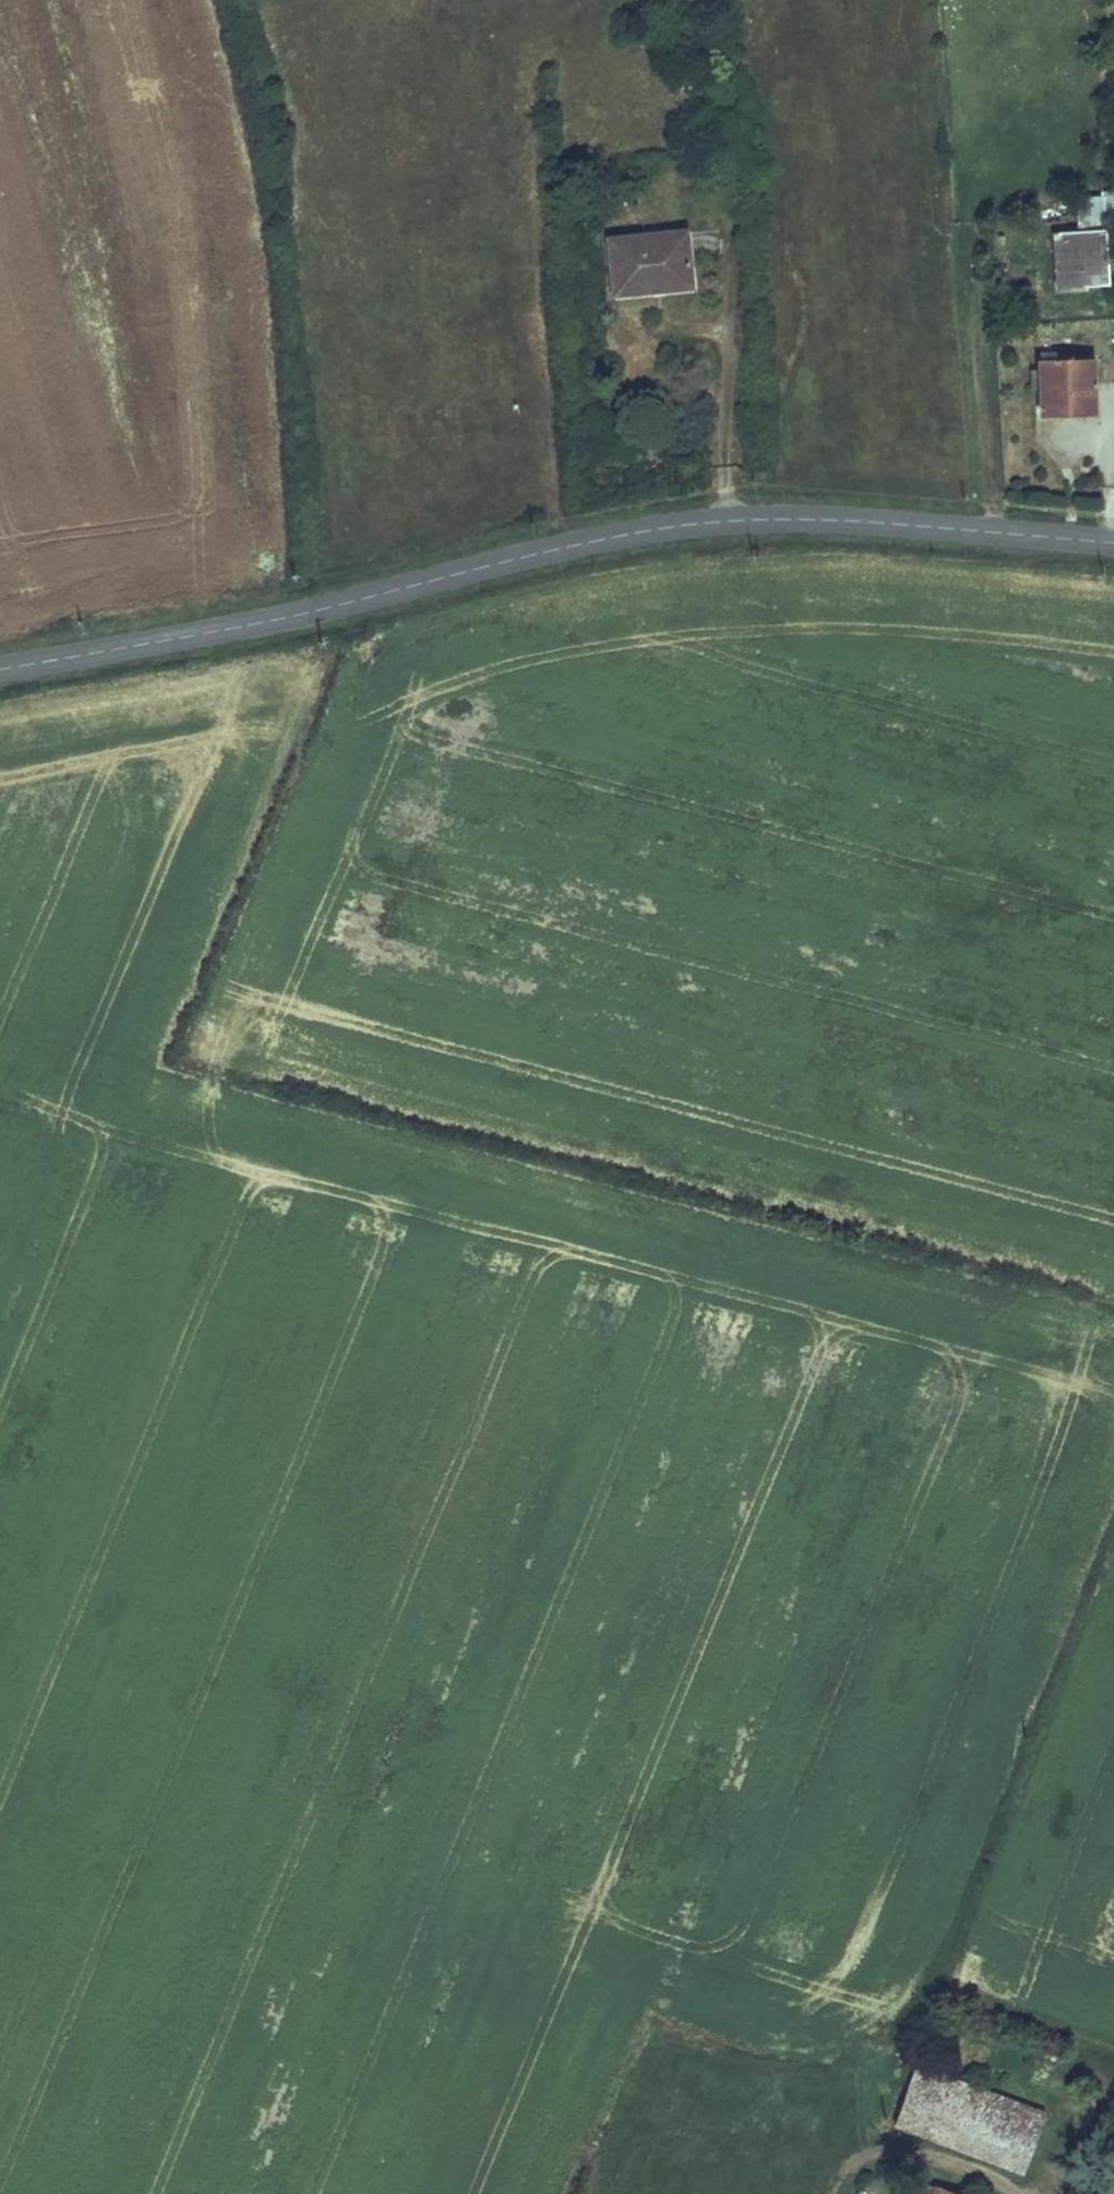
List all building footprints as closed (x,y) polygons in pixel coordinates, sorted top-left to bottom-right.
[(1101,284),(1098,228),(1044,232),(1047,288),(1101,284)] [(684,234),(611,242),(616,297),(651,294),(651,284),(689,280),(684,234)] [(1084,361),(1029,364),(1033,414),(1087,411),(1084,361)] [(1042,2116),(913,2069),(893,2127),(1019,2175),(1042,2116)]
